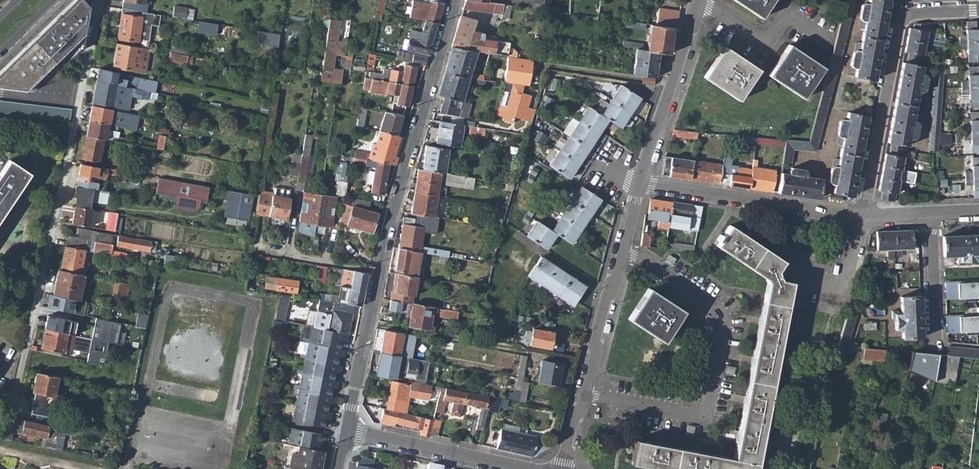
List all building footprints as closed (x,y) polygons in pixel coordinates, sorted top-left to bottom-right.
[(0,71),(0,87),(30,91),(73,50),(76,52),(82,46),(88,7),(82,0),(73,0),(0,71)] [(122,9),(142,12),(145,12),(147,4),(143,4),(144,0),(123,0),(122,9)] [(375,12),(381,13),(384,0),(377,0),(375,12)] [(408,18),(424,21),(438,23),(444,1),(437,0),(412,0),(408,18)] [(463,9),(502,15),(504,4),(482,1),(475,0),(465,0),(463,9)] [(736,2),(744,8),(760,19),(773,0),(733,0),(736,2)] [(784,139),(781,162),(791,162),(793,149),(815,151),(854,0),(843,0),(839,16),(807,142),(784,139)] [(851,64),(853,67),(857,68),(856,76),(874,80),(889,1),(882,0),(870,0),(869,5),(864,4),(863,5),(862,12),(863,12),(867,14),(867,18),(862,17),(861,27),(862,29),(864,30),(862,44),(858,43),(857,44),(855,54),(860,55),(859,59),(854,58),(853,57),(851,64)] [(173,7),(172,16),(185,19),(186,9),(173,7)] [(659,8),(656,25),(672,27),(676,28),(680,11),(659,8)] [(122,9),(121,14),(141,17),(142,12),(122,9)] [(545,10),(544,17),(557,19),(558,12),(545,10)] [(121,14),(117,39),(138,42),(138,39),(148,41),(149,30),(148,30),(149,25),(158,26),(159,15),(145,12),(142,12),(141,17),(121,14)] [(167,16),(166,22),(189,26),(190,19),(185,19),(172,16),(167,16)] [(460,17),(451,47),(457,49),(475,52),(507,57),(516,58),(517,53),(513,48),(510,48),(510,43),(484,39),(485,34),(473,30),(476,21),(460,17)] [(321,69),(319,80),(340,84),(341,72),(331,71),(333,53),(344,55),(346,42),(335,41),(338,21),(328,19),(321,69)] [(198,32),(218,34),(219,22),(199,20),(198,32)] [(407,40),(405,49),(405,50),(428,55),(438,23),(424,21),(420,34),(417,34),(410,31),(407,40)] [(958,36),(958,42),(978,41),(978,21),(967,22),(966,34),(962,36),(958,36)] [(908,29),(906,40),(932,45),(933,40),(929,39),(927,36),(927,32),(926,32),(927,23),(913,24),(912,30),(908,29)] [(647,35),(646,41),(648,41),(646,51),(657,53),(669,55),(672,27),(656,25),(650,25),(649,35),(647,35)] [(257,44),(279,46),(280,32),(258,30),(257,44)] [(138,42),(137,47),(139,47),(147,48),(148,41),(138,39),(138,42)] [(906,40),(904,51),(908,52),(907,60),(920,62),(921,54),(923,55),(923,52),(928,50),(931,50),(932,45),(906,40)] [(958,42),(959,48),(962,48),(966,50),(966,53),(968,53),(968,61),(978,61),(978,41),(958,42)] [(623,42),(622,48),(629,49),(636,49),(640,50),(641,44),(623,42)] [(116,43),(112,67),(144,73),(146,63),(137,61),(139,47),(137,47),(116,43)] [(822,68),(787,45),(766,75),(800,99),(822,68)] [(139,47),(137,61),(146,63),(148,49),(147,48),(139,47)] [(451,47),(445,70),(468,77),(476,78),(482,79),(482,74),(469,72),(475,52),(457,49),(451,47)] [(760,71),(724,48),(704,78),(737,101),(760,71)] [(629,49),(626,74),(632,75),(636,49),(629,49)] [(636,49),(632,75),(654,78),(657,53),(646,51),(640,50),(636,49)] [(397,51),(395,60),(425,66),(427,58),(397,51)] [(169,52),(167,60),(190,64),(191,56),(169,52)] [(368,54),(366,67),(373,68),(375,56),(368,54)] [(507,57),(503,82),(505,82),(524,85),(525,79),(526,74),(529,74),(530,60),(516,58),(507,57)] [(902,63),(887,142),(906,146),(907,138),(911,138),(914,136),(915,130),(914,129),(909,128),(910,125),(915,126),(917,115),(915,113),(912,112),(915,99),(918,100),(920,99),(922,88),(917,87),(918,83),(923,83),(924,84),(925,77),(923,75),(920,74),(921,67),(902,63)] [(382,76),(381,81),(412,87),(415,67),(403,65),(402,72),(390,70),(390,71),(389,77),(384,76),(382,76)] [(960,82),(960,87),(978,87),(978,67),(969,67),(969,75),(966,75),(967,80),(964,82),(960,82)] [(97,69),(96,81),(117,85),(154,93),(157,81),(97,69)] [(445,70),(437,94),(445,96),(438,114),(458,117),(460,109),(449,105),(452,98),(460,101),(466,81),(475,82),(476,78),(468,77),(445,70)] [(934,74),(929,149),(938,149),(943,74),(934,74)] [(364,78),(362,89),(368,90),(368,92),(385,95),(386,94),(393,95),(397,95),(395,105),(404,106),(408,107),(412,87),(381,81),(373,80),(364,78)] [(96,81),(92,103),(113,106),(117,85),(96,81)] [(498,104),(495,115),(501,117),(501,120),(510,124),(512,118),(531,124),(534,111),(527,108),(531,97),(521,94),(524,85),(505,82),(504,89),(503,89),(498,104)] [(620,128),(640,98),(621,85),(600,114),(589,106),(549,166),(568,179),(608,120),(620,128)] [(960,87),(960,93),(965,93),(967,95),(967,98),(970,98),(970,107),(978,106),(978,87),(960,87)] [(393,95),(390,111),(402,115),(404,106),(395,105),(397,95),(393,95)] [(69,122),(71,109),(0,101),(0,114),(69,122)] [(360,103),(358,114),(364,115),(366,105),(360,103)] [(91,106),(89,121),(107,124),(109,125),(110,117),(112,110),(91,106)] [(112,110),(110,117),(133,122),(134,119),(134,114),(112,110)] [(384,110),(378,130),(379,131),(396,136),(402,115),(390,111),(384,110)] [(962,127),(962,133),(978,132),(978,112),(970,113),(971,121),(969,121),(969,125),(966,126),(962,127)] [(829,175),(828,181),(831,184),(835,185),(833,193),(852,196),(867,117),(848,113),(847,119),(843,118),(840,120),(839,126),(841,126),(846,127),(845,131),(840,130),(838,138),(839,141),(843,141),(840,160),(836,159),(834,160),(832,171),(837,173),(836,176),(831,175),(829,175)] [(89,121),(86,136),(103,139),(104,140),(105,135),(106,130),(107,124),(89,121)] [(439,121),(436,143),(459,147),(462,132),(463,125),(439,121)] [(463,125),(462,132),(470,135),(483,137),(484,128),(463,125)] [(678,130),(677,136),(696,139),(697,132),(678,130)] [(372,140),(368,154),(376,156),(375,162),(388,164),(395,166),(398,157),(393,156),(400,137),(396,136),(379,131),(376,142),(372,140)] [(962,133),(962,138),(967,137),(969,140),(969,144),(972,144),(972,151),(978,151),(978,132),(962,133)] [(156,142),(155,149),(162,150),(164,135),(158,134),(156,142)] [(86,136),(81,160),(99,163),(103,139),(86,136)] [(139,139),(137,146),(155,149),(156,142),(139,139)] [(483,141),(481,153),(487,154),(492,155),(494,144),(483,141)] [(426,146),(422,170),(440,172),(445,173),(448,149),(426,146)] [(885,155),(883,166),(908,170),(909,165),(905,165),(903,162),(903,158),(902,157),(904,150),(890,147),(888,155),(885,155)] [(481,153),(452,148),(452,156),(486,161),(487,154),(481,153)] [(298,176),(297,182),(305,184),(310,152),(303,150),(300,163),(298,176)] [(353,154),(353,158),(375,162),(376,156),(368,154),(354,152),(353,154)] [(665,156),(662,175),(690,179),(693,161),(665,156)] [(349,160),(348,167),(354,168),(354,163),(370,166),(374,167),(375,162),(353,158),(350,158),(349,160)] [(964,172),(964,178),(978,178),(978,158),(972,158),(973,166),(970,166),(970,170),(968,172),(964,172)] [(9,160),(0,173),(0,217),(30,174),(9,160)] [(693,161),(690,179),(719,184),(722,168),(722,165),(697,161),(693,161)] [(291,162),(289,174),(298,176),(300,163),(291,162)] [(373,173),(370,193),(382,195),(388,164),(375,162),(374,167),(373,173)] [(337,163),(336,171),(339,171),(344,172),(345,164),(337,163)] [(79,164),(76,179),(90,182),(103,184),(105,174),(114,175),(113,180),(124,182),(125,172),(79,164)] [(883,166),(881,179),(899,182),(900,178),(904,176),(907,176),(908,170),(883,166)] [(722,168),(719,184),(749,188),(751,169),(738,167),(737,169),(737,175),(728,174),(729,168),(722,168)] [(751,169),(749,188),(772,192),(775,170),(755,167),(752,167),(751,169)] [(779,173),(777,192),(817,198),(820,179),(813,178),(813,173),(811,172),(801,170),(800,176),(796,175),(797,169),(797,168),(790,167),(787,169),(786,174),(779,173)] [(418,169),(411,213),(434,217),(440,172),(422,170),(418,169)] [(463,169),(462,176),(474,178),(475,170),(463,169)] [(338,182),(336,196),(344,197),(346,183),(345,183),(346,175),(344,175),(344,172),(339,171),(337,182),(338,182)] [(445,173),(444,181),(473,185),(474,178),(462,176),(445,173)] [(157,178),(154,191),(175,195),(175,204),(177,207),(180,209),(192,210),(197,207),(199,199),(205,200),(207,187),(157,178)] [(964,178),(964,184),(968,183),(971,186),(971,188),(973,188),(974,197),(978,197),(978,178),(964,178)] [(76,179),(75,185),(89,188),(90,182),(76,179)] [(881,179),(878,190),(882,191),(881,198),(894,200),(897,189),(901,187),(905,188),(905,184),(899,182),(881,179)] [(75,185),(73,197),(76,197),(75,206),(88,208),(90,200),(106,202),(108,192),(89,188),(75,185)] [(601,200),(581,186),(552,230),(548,227),(538,221),(527,237),(546,249),(557,235),(571,243),(601,200)] [(227,190),(224,215),(248,219),(252,195),(227,190)] [(301,212),(299,221),(315,224),(319,196),(304,194),(302,203),(307,204),(305,213),(301,212)] [(272,195),(268,216),(286,219),(290,198),(288,198),(281,196),(272,195)] [(319,196),(315,224),(330,227),(332,217),(327,216),(329,207),(334,208),(335,198),(319,196)] [(650,198),(647,219),(658,220),(669,222),(672,202),(650,198)] [(353,200),(351,207),(368,211),(370,205),(353,200)] [(669,222),(668,226),(682,229),(685,216),(689,217),(691,205),(672,202),(669,222)] [(341,213),(340,224),(370,233),(376,213),(368,211),(351,207),(343,204),(341,213)] [(689,217),(689,218),(695,218),(699,218),(701,206),(691,205),(689,217)] [(74,206),(71,224),(89,227),(92,209),(88,208),(75,206),(74,206)] [(109,212),(106,230),(114,232),(115,222),(116,213),(109,212)] [(404,217),(399,248),(416,251),(420,252),(421,246),(425,220),(404,217)] [(730,225),(716,245),(766,279),(732,458),(634,439),(631,463),(661,468),(756,468),(787,309),(793,281),(780,279),(778,270),(784,261),(730,225)] [(75,228),(73,238),(85,240),(88,241),(90,231),(75,228)] [(911,230),(876,231),(877,248),(887,248),(894,247),(912,247),(911,230)] [(95,231),(93,241),(109,244),(111,234),(95,231)] [(641,233),(640,245),(648,247),(650,234),(641,233)] [(943,236),(943,256),(960,255),(956,260),(956,264),(964,264),(964,261),(976,261),(976,254),(978,254),(978,234),(943,236)] [(117,235),(115,245),(134,249),(140,249),(147,251),(149,241),(117,235)] [(66,237),(58,271),(78,275),(85,240),(73,238),(66,237)] [(677,245),(676,251),(692,253),(694,246),(677,243),(677,245)] [(421,246),(420,252),(435,254),(443,255),(448,256),(449,250),(441,249),(440,251),(438,251),(438,249),(421,246)] [(399,248),(395,269),(412,272),(416,251),(399,248)] [(110,251),(109,257),(121,259),(122,253),(110,251)] [(157,253),(156,258),(162,259),(161,266),(172,268),(173,257),(157,253)] [(585,288),(541,256),(528,275),(573,307),(585,288)] [(316,267),(313,282),(324,284),(326,268),(316,267)] [(343,270),(339,286),(364,290),(368,274),(343,270)] [(56,271),(53,286),(79,290),(80,289),(82,276),(78,275),(58,271),(56,271)] [(391,292),(390,300),(411,304),(412,295),(415,296),(418,277),(414,276),(395,273),(394,282),(397,283),(396,293),(392,292),(391,292)] [(266,281),(265,288),(296,292),(297,282),(277,280),(277,283),(266,281)] [(113,281),(111,295),(120,297),(122,283),(113,281)] [(978,297),(978,281),(957,282),(958,288),(945,289),(945,298),(978,297)] [(330,285),(329,290),(340,291),(338,299),(335,298),(334,302),(361,306),(364,290),(339,286),(330,285)] [(53,286),(51,295),(78,300),(79,290),(53,286)] [(657,293),(648,288),(628,319),(664,343),(683,311),(668,301),(657,293)] [(49,295),(46,308),(81,315),(84,301),(78,300),(51,295),(49,295)] [(922,337),(920,297),(903,298),(904,316),(899,312),(893,312),(893,320),(896,320),(897,330),(904,330),(904,337),(922,337)] [(320,300),(317,313),(331,315),(328,330),(341,333),(348,334),(352,314),(333,309),(334,302),(320,300)] [(390,300),(388,310),(406,313),(406,316),(409,316),(407,326),(431,331),(432,328),(429,327),(431,311),(434,311),(435,308),(411,304),(390,300)] [(277,303),(274,319),(283,321),(286,305),(277,303)] [(845,321),(837,345),(847,346),(858,309),(849,306),(845,321)] [(434,311),(434,313),(437,314),(436,316),(451,318),(452,311),(435,308),(434,311)] [(317,313),(315,328),(328,330),(331,315),(317,313)] [(978,331),(978,315),(959,316),(959,322),(946,323),(947,333),(978,331)] [(534,324),(533,329),(550,332),(551,327),(534,324)] [(306,339),(305,342),(311,343),(338,349),(340,341),(341,333),(328,330),(315,328),(314,327),(312,340),(306,339)] [(533,329),(530,345),(549,349),(553,333),(550,332),(533,329)] [(43,330),(40,349),(51,351),(52,347),(52,342),(63,344),(64,337),(68,337),(69,335),(43,330)] [(384,330),(380,352),(398,356),(402,333),(384,330)] [(341,333),(340,341),(346,342),(348,334),(341,333)] [(71,335),(70,342),(85,345),(86,338),(71,335)] [(87,345),(84,360),(101,364),(106,342),(88,339),(87,345)] [(302,344),(301,352),(302,354),(303,354),(309,355),(311,345),(304,343),(302,344)] [(303,354),(302,358),(308,359),(335,364),(337,356),(338,349),(311,343),(311,345),(309,355),(303,354)] [(837,345),(836,350),(863,355),(865,347),(847,346),(837,345)] [(863,355),(862,361),(885,362),(888,350),(865,347),(863,355)] [(950,347),(950,356),(957,357),(978,359),(978,350),(950,347)] [(380,352),(376,375),(398,379),(399,372),(410,373),(409,378),(420,380),(423,360),(398,356),(380,352)] [(923,353),(920,369),(935,371),(938,355),(923,353)] [(521,355),(517,377),(523,378),(527,356),(521,355)] [(938,355),(935,371),(955,373),(957,357),(950,356),(938,355)] [(300,370),(299,373),(305,375),(332,380),(333,372),(335,364),(308,359),(306,371),(300,370)] [(542,361),(538,382),(558,385),(562,364),(542,361)] [(29,385),(28,389),(31,390),(30,393),(32,393),(29,414),(47,418),(50,408),(40,406),(42,395),(52,397),(55,377),(34,373),(32,385),(29,385)] [(297,384),(296,389),(302,390),(329,396),(330,387),(332,380),(305,375),(303,386),(297,384)] [(526,401),(531,384),(516,380),(511,397),(526,401)] [(392,381),(386,409),(405,413),(408,395),(425,398),(428,385),(419,383),(410,382),(410,384),(392,381)] [(437,399),(433,411),(441,413),(444,400),(453,402),(463,404),(466,392),(440,387),(437,399)] [(293,400),(293,405),(299,406),(325,411),(327,402),(329,396),(302,390),(300,401),(293,400)] [(466,392),(463,404),(479,407),(474,428),(481,430),(487,408),(485,408),(488,395),(466,392)] [(490,407),(505,409),(506,398),(491,396),(490,407)] [(453,402),(450,412),(452,415),(460,417),(463,404),(453,402)] [(291,415),(289,420),(296,422),(322,427),(324,419),(325,411),(299,406),(297,417),(291,415)] [(383,408),(380,422),(394,425),(394,423),(421,429),(420,435),(427,437),(428,433),(432,419),(405,413),(386,409),(383,408)] [(6,416),(2,437),(12,439),(13,431),(47,437),(45,446),(64,449),(68,427),(6,416)] [(432,419),(428,433),(436,434),(439,420),(432,418),(432,419)] [(296,422),(295,428),(321,433),(322,427),(296,422)] [(288,427),(287,431),(294,433),(292,444),(298,446),(318,450),(319,442),(321,433),(295,428),(288,427)] [(500,428),(496,448),(530,456),(535,436),(500,428)] [(293,468),(298,468),(320,468),(324,451),(318,450),(298,446),(293,468)] [(356,468),(364,468),(373,468),(375,461),(365,459),(357,463),(356,468)]
